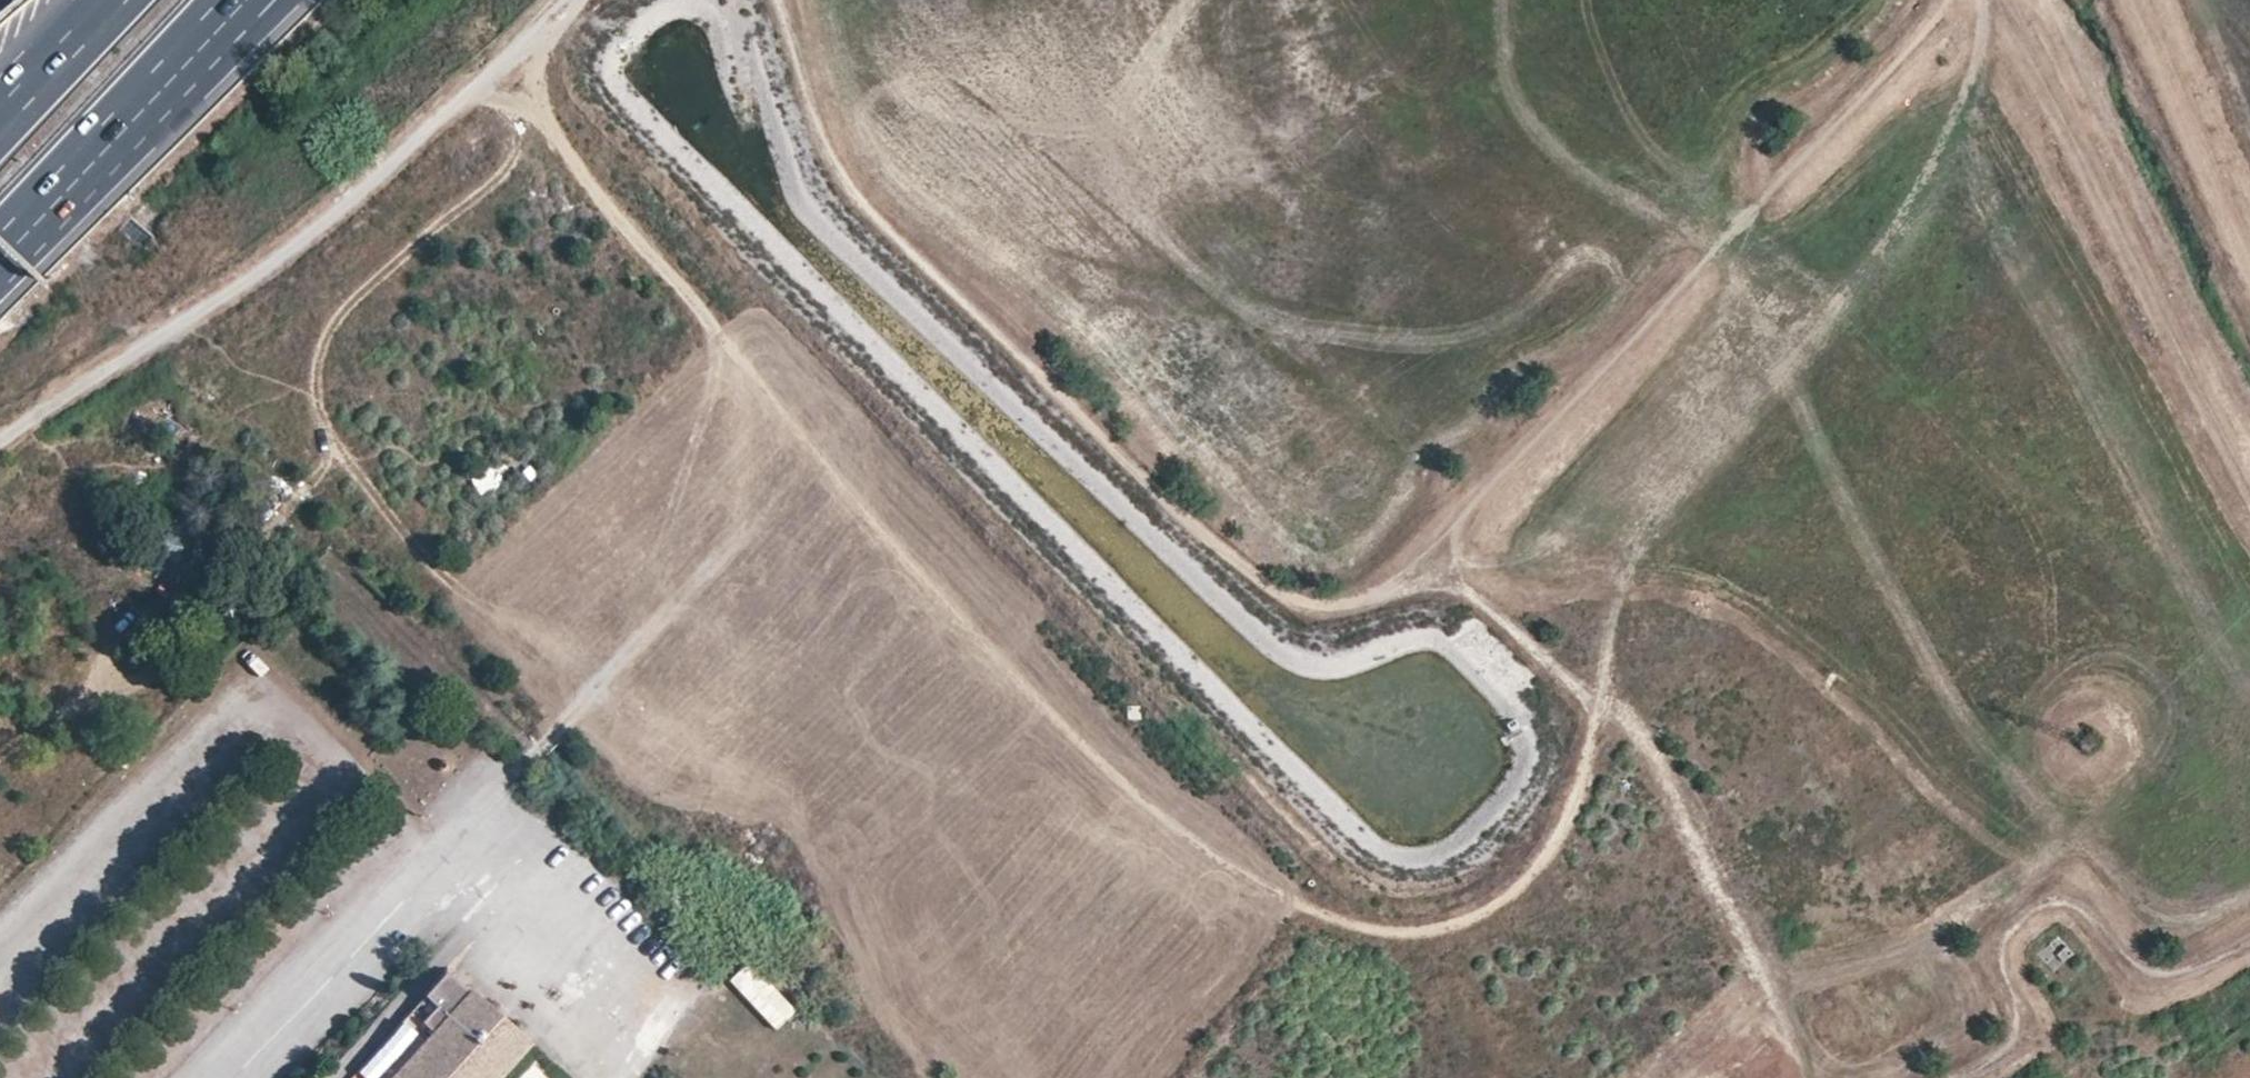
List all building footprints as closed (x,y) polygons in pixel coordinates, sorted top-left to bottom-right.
[(495,468),(473,476),(479,492),(501,484),(495,468)] [(2059,934),(2038,953),(2054,971),(2075,951),(2059,934)] [(750,964),(731,982),(778,1029),(796,1010),(750,964)] [(529,1044),(447,970),(423,994),(437,1008),(424,1022),(435,1031),(393,1077),(498,1077),(529,1044)]
